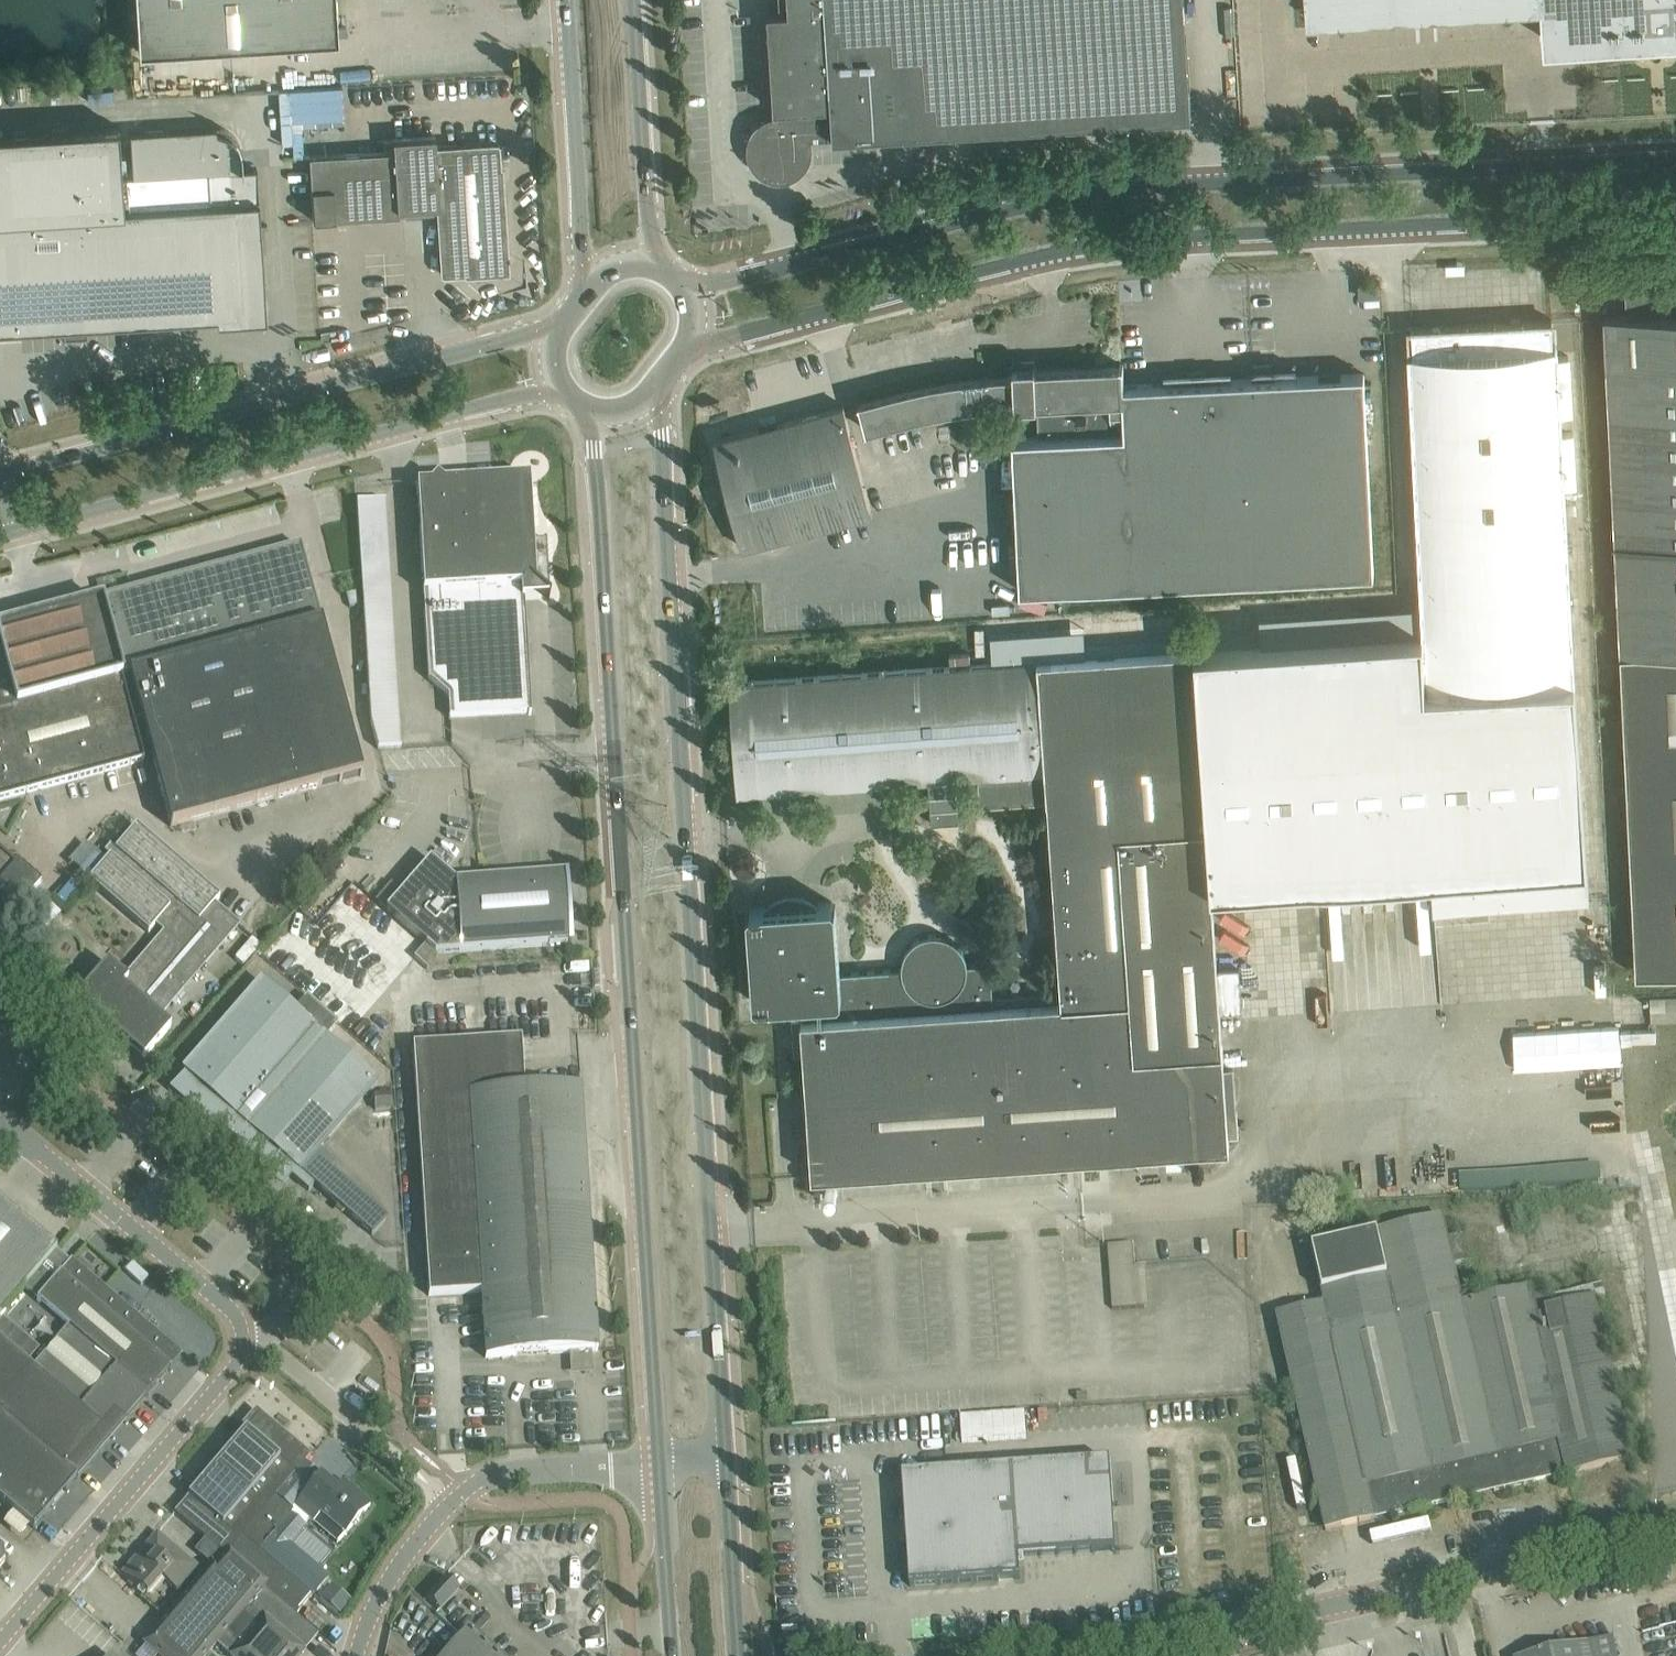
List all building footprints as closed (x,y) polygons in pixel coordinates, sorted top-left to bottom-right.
[(332,0),(131,0),(135,51),(334,38),(332,0)] [(781,5),(783,5),(783,10),(768,11),(769,13),(771,13),(772,27),(769,27),(770,29),(772,29),(772,36),(773,43),(770,43),(771,45),(773,45),(774,59),(771,59),(772,61),(774,61),(774,67),(775,74),(772,74),(773,77),(775,77),(775,83),(776,90),(773,90),(773,92),(776,92),(776,99),(776,106),(774,106),(774,108),(777,108),(777,110),(777,114),(774,114),(771,115),(769,116),(766,117),(764,119),(761,120),(759,122),(757,124),(755,126),(753,128),(752,131),(751,133),(750,136),(749,139),(748,142),(748,144),(748,147),(748,150),(748,153),(749,156),(750,158),(751,161),(753,163),(754,166),(756,168),(758,170),(760,172),(762,174),(765,175),(767,176),(770,177),(773,178),(776,179),(778,179),(781,179),(784,179),(787,178),(790,178),(792,177),(795,176),(798,174),(800,173),(802,171),(804,169),(806,167),(808,164),(809,162),(810,159),(811,157),(812,154),(813,151),(813,148),(813,145),(812,137),(1191,114),(1190,92),(1184,0),(780,0),(781,5)] [(1438,0),(1307,0),(1308,9),(1387,3),(1438,0)] [(1545,38),(1675,30),(1675,0),(1542,0),(1545,38)] [(347,83),(283,86),(286,142),(307,141),(306,118),(348,116),(347,83)] [(242,168),(241,150),(241,145),(240,141),(238,138),(235,134),(232,131),(228,129),(224,128),(220,127),(215,126),(130,131),(132,175),(122,175),(118,125),(0,132),(0,334),(20,332),(20,333),(22,333),(22,327),(28,327),(150,319),(150,325),(152,325),(152,318),(173,317),(174,323),(242,319),(241,310),(265,303),(265,302),(262,257),(263,257),(257,167),(242,168)] [(436,146),(435,134),(393,137),(394,149),(309,154),(313,219),(439,210),(443,274),(508,270),(499,142),(436,146)] [(1602,307),(1622,717),(1675,714),(1675,304),(1602,307)] [(1552,319),(1412,326),(1413,352),(1409,352),(1423,630),(1426,687),(1575,679),(1558,345),(1554,345),(1552,319)] [(1038,433),(1073,432),(1124,429),(1120,363),(1103,364),(1035,368),(1035,364),(1013,365),(1014,373),(996,374),(973,376),(952,379),(931,383),(908,388),(859,400),(860,404),(867,429),(905,418),(934,412),(959,408),(971,407),(994,405),(1015,403),(1015,405),(1037,403),(1038,433)] [(1123,363),(1120,363),(1124,429),(1124,432),(1013,438),(1022,590),(1374,572),(1364,373),(1124,384),(1123,363)] [(873,513),(850,426),(844,404),(715,439),(743,547),(873,513)] [(413,487),(426,685),(446,702),(447,722),(528,716),(519,585),(527,584),(547,602),(543,542),(529,543),(525,480),(442,486),(434,480),(428,487),(413,487)] [(145,762),(134,722),(142,720),(171,828),(362,776),(300,547),(100,600),(100,603),(0,630),(0,800),(145,762)] [(395,565),(368,567),(379,759),(406,758),(395,565)] [(99,594),(110,591),(107,580),(96,583),(99,594)] [(902,966),(902,967),(840,972),(836,904),(832,901),(751,906),(747,910),(754,1000),(757,1003),(800,1000),(801,1017),(792,1018),(794,1054),(804,1053),(812,1174),(1230,1146),(1229,1135),(1239,1134),(1237,1109),(1227,1110),(1220,1010),(1243,1009),(1240,967),(1217,969),(1211,886),(1476,867),(1479,904),(1524,901),(1521,863),(1587,859),(1575,679),(1426,687),(1423,630),(731,680),(738,792),(979,775),(980,803),(1048,798),(1061,989),(993,994),(991,961),(968,963),(968,962),(968,961),(967,960),(967,959),(967,958),(967,956),(966,955),(966,954),(965,952),(964,951),(964,950),(963,949),(963,948),(962,948),(962,947),(962,946),(961,946),(961,945),(960,945),(960,944),(959,944),(959,943),(958,943),(958,942),(957,941),(956,941),(956,940),(955,940),(955,939),(954,939),(953,939),(953,938),(952,938),(952,937),(951,937),(950,937),(949,936),(948,936),(947,935),(946,935),(944,934),(943,934),(942,934),(941,934),(940,933),(939,933),(937,933),(936,933),(935,933),(934,933),(933,933),(932,933),(931,933),(930,933),(929,933),(928,934),(927,934),(926,934),(925,934),(924,935),(923,935),(922,936),(921,936),(920,936),(919,937),(918,937),(918,938),(917,938),(916,939),(915,940),(914,940),(913,941),(912,942),(911,944),(910,945),(909,946),(908,947),(907,948),(906,950),(905,952),(905,953),(904,954),(904,955),(903,957),(903,958),(903,960),(902,962),(902,963),(902,965),(902,966)] [(1623,734),(1637,973),(1675,971),(1675,731),(1623,734)] [(931,822),(958,821),(955,777),(929,779),(931,822)] [(219,898),(137,827),(89,882),(149,933),(155,925),(165,934),(126,980),(108,964),(76,1001),(144,1059),(168,1031),(156,1021),(217,950),(223,943),(238,926),(213,905),(219,898)] [(42,883),(19,863),(16,867),(0,854),(0,931),(42,883)] [(431,861),(385,912),(425,948),(427,946),(433,951),(459,949),(460,952),(571,943),(567,873),(455,882),(431,861)] [(329,1031),(301,1006),(294,1013),(261,983),(184,1072),(187,1074),(175,1088),(284,1183),(290,1175),(309,1191),(314,1185),(372,1236),(386,1219),(379,1213),(382,1209),(364,1194),(362,1197),(324,1164),(327,1159),(316,1150),(375,1083),(323,1039),(329,1031)] [(1654,995),(1655,1019),(1675,1018),(1675,994),(1654,995)] [(521,1039),(413,1046),(427,1274),(429,1296),(482,1293),(486,1359),(598,1352),(597,1342),(581,1088),(525,1092),(521,1039)] [(376,1111),(393,1110),(392,1094),(375,1095),(376,1111)] [(1468,1173),(1468,1191),(1605,1185),(1604,1167),(1468,1173)] [(1641,1189),(1507,1196),(1524,1507),(1657,1475),(1641,1189)] [(58,1250),(0,1201),(0,1318),(58,1250)] [(1428,1201),(1259,1210),(1278,1564),(1445,1525),(1428,1201)] [(1133,1244),(1108,1246),(1113,1311),(1138,1309),(1135,1269),(1133,1244)] [(148,1398),(149,1397),(148,1395),(182,1355),(174,1348),(72,1260),(57,1277),(37,1301),(68,1327),(31,1367),(43,1378),(43,1379),(101,1428),(113,1414),(114,1415),(115,1413),(121,1418),(143,1393),(148,1398)] [(5,1324),(0,1329),(0,1339),(6,1345),(16,1334),(5,1324)] [(101,1428),(43,1379),(43,1378),(31,1367),(0,1341),(0,1500),(34,1529),(76,1479),(78,1480),(79,1479),(73,1474),(108,1433),(101,1428)] [(1031,1438),(1031,1411),(964,1413),(965,1440),(1031,1438)] [(243,1536),(276,1497),(311,1456),(267,1419),(265,1422),(258,1415),(175,1514),(225,1557),(243,1536)] [(906,1540),(906,1541),(907,1541),(910,1587),(1021,1580),(1019,1558),(1024,1558),(1116,1551),(1110,1462),(903,1476),(906,1522),(904,1522),(905,1524),(907,1524),(908,1540),(906,1540)] [(345,1483),(338,1492),(321,1477),(295,1507),(314,1523),(321,1515),(345,1535),(370,1505),(345,1483)] [(243,1536),(261,1552),(277,1532),(294,1512),(276,1497),(243,1536)] [(277,1532),(261,1552),(313,1596),(340,1566),(319,1548),(309,1560),(277,1532)] [(157,1534),(122,1575),(147,1596),(162,1579),(176,1591),(197,1567),(157,1534)] [(261,1552),(243,1536),(225,1557),(218,1565),(215,1562),(211,1566),(144,1644),(158,1655),(207,1655),(217,1645),(264,1589),(296,1617),(313,1596),(261,1552)] [(447,1578),(427,1599),(439,1611),(459,1590),(447,1578)] [(264,1589),(217,1645),(230,1655),(301,1655),(304,1653),(300,1648),(314,1632),(296,1617),(264,1589)] [(446,1655),(494,1655),(468,1632),(446,1655)] [(1614,1639),(1537,1655),(1618,1655),(1614,1639)]
